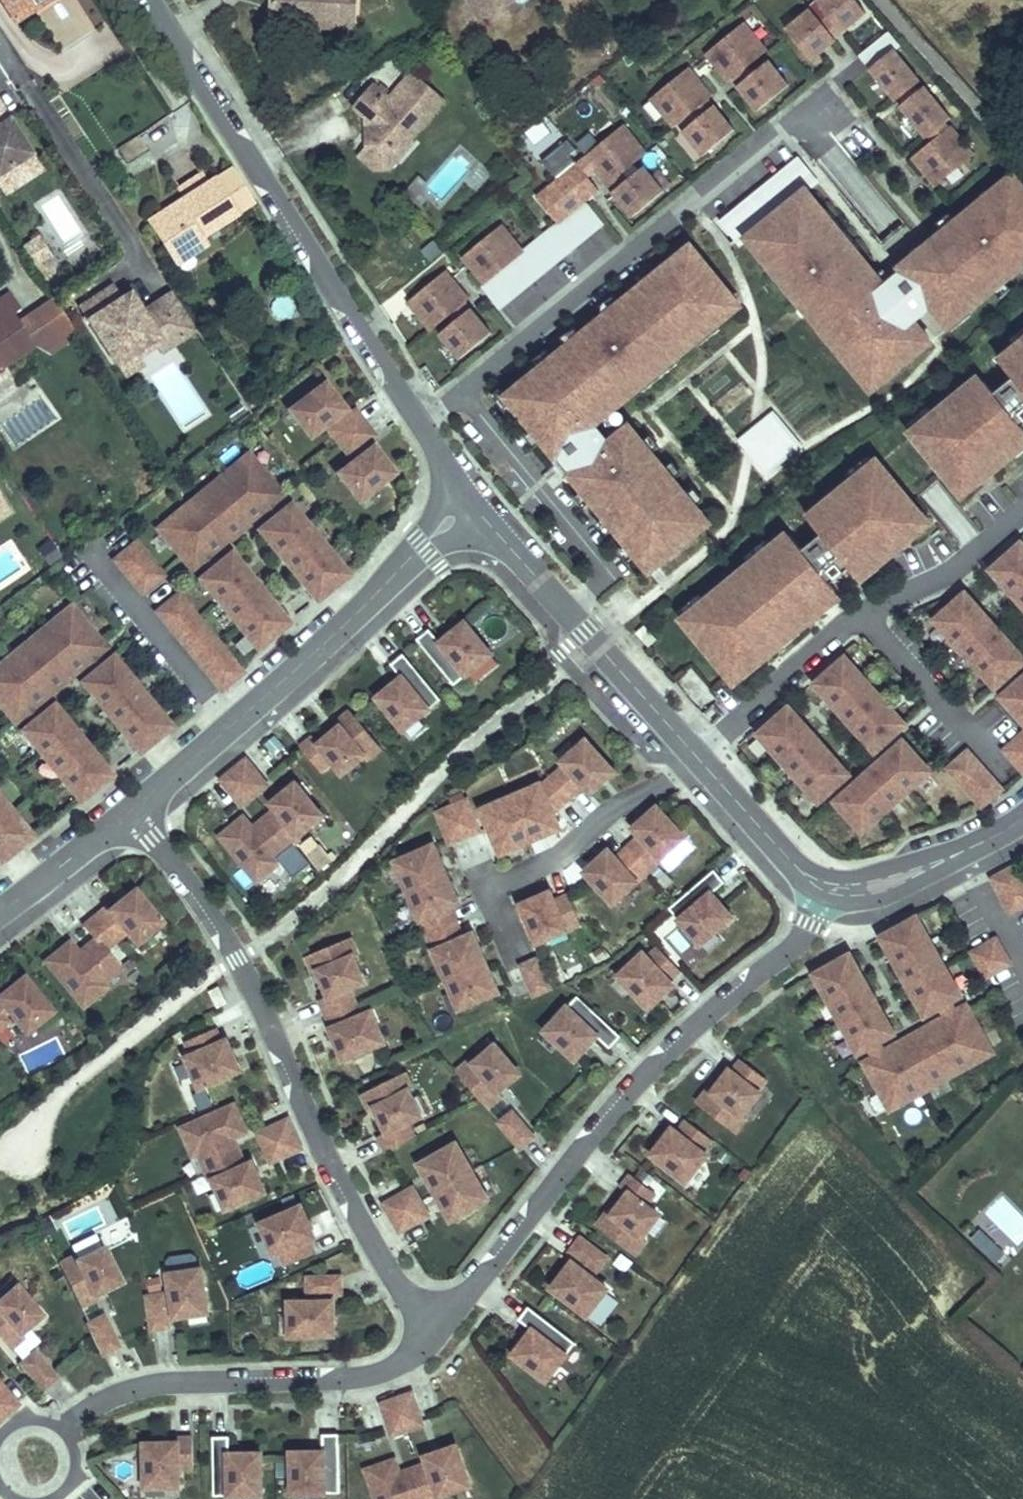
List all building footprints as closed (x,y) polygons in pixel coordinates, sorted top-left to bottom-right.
[(14,21),(47,0),(1,0),(14,21)] [(269,20),(317,22),(317,33),(352,34),(354,0),(270,0),(269,20)] [(473,19),(501,0),(460,0),(473,19)] [(825,52),(839,41),(838,39),(832,32),(825,23),(807,0),(806,0),(778,22),(811,63),(825,52)] [(825,23),(832,32),(839,27),(845,33),(869,13),(859,0),(820,0),(818,1),(832,18),(825,23)] [(269,20),(269,31),(317,33),(317,22),(269,20)] [(708,54),(719,67),(731,82),(734,79),(741,74),(750,67),(772,49),(749,21),(708,54)] [(839,27),(832,32),(838,39),(845,33),(839,27)] [(872,69),(898,102),(902,98),(909,93),(913,98),(920,92),(916,87),(923,82),(897,50),(900,48),(889,34),(864,55),(875,67),(872,69)] [(755,73),(750,67),(741,74),(746,80),(740,86),(760,111),(792,85),(772,60),(755,73)] [(712,97),(715,95),(692,66),(650,100),(673,129),(695,111),(705,103),(712,97)] [(746,80),(741,74),(734,79),(740,86),(746,80)] [(407,146),(441,108),(409,80),(386,106),(369,92),(350,114),(362,125),(363,133),(369,138),(369,147),(355,163),(379,184),(392,169),(391,154),(402,142),(407,146)] [(902,107),(928,139),(953,119),(927,87),(920,92),(913,98),(906,103),(902,107)] [(906,103),(913,98),(909,93),(902,98),(906,103)] [(712,97),(705,103),(710,110),(717,104),(712,97)] [(705,103),(695,111),(701,117),(685,130),(705,155),(737,129),(717,104),(710,110),(705,103)] [(30,153),(3,109),(0,109),(0,172),(30,153)] [(928,139),(932,144),(957,124),(953,119),(928,139)] [(531,144),(550,133),(542,120),(523,131),(531,144)] [(586,156),(597,170),(609,185),(616,179),(624,172),(650,151),(627,123),(586,156)] [(936,187),(980,152),(957,124),(932,144),(914,159),(936,187)] [(576,161),(558,130),(534,144),(552,175),(576,161)] [(118,148),(126,161),(146,148),(138,135),(118,148)] [(402,142),(391,154),(392,169),(410,149),(407,146),(402,142)] [(6,192),(41,170),(30,153),(0,172),(0,184),(6,192)] [(590,175),(597,170),(586,156),(579,161),(590,175)] [(819,181),(801,159),(788,170),(805,191),(807,189),(808,190),(819,181)] [(538,194),(561,222),(574,211),(587,201),(601,189),(590,175),(579,161),(538,194)] [(630,178),(624,172),(616,179),(621,186),(614,191),(634,216),(667,190),(647,165),(630,178)] [(149,220),(176,263),(191,254),(206,244),(201,237),(237,213),(237,212),(254,201),(232,168),(215,179),(214,178),(183,198),(149,220)] [(176,187),(183,198),(209,181),(202,170),(176,187)] [(788,170),(775,180),(792,201),(805,191),(788,170)] [(748,238),(767,263),(772,259),(802,297),(798,301),(818,326),(822,322),(837,341),(833,344),(853,369),(863,361),(881,384),(929,345),(912,323),(931,308),(945,326),(966,309),(968,313),(1021,271),(1017,266),(1022,262),(1022,217),(1021,215),(1022,214),(1022,186),(1015,175),(990,196),(992,198),(974,213),(971,210),(924,248),(929,254),(883,290),(873,279),(877,276),(858,251),(853,255),(824,218),(828,214),(808,190),(807,189),(805,191),(792,201),(779,211),(766,222),(753,232),(747,237),(748,238)] [(621,186),(616,179),(609,185),(614,191),(621,186)] [(775,180),(762,191),(779,211),(792,201),(775,180)] [(64,191),(43,200),(71,265),(92,255),(64,191)] [(762,191),(749,201),(766,222),(779,211),(762,191)] [(604,222),(587,201),(574,211),(591,233),(604,222)] [(749,201),(737,211),(753,232),(766,222),(749,201)] [(578,243),(591,233),(574,211),(561,222),(578,243)] [(737,211),(723,222),(741,244),(748,238),(747,237),(753,232),(737,211)] [(463,255),(486,282),(497,273),(510,263),(522,253),(527,249),(504,222),(463,255)] [(565,253),(578,243),(561,222),(548,232),(565,253)] [(552,264),(565,253),(548,232),(535,242),(552,264)] [(30,243),(41,260),(49,255),(38,238),(30,243)] [(540,274),(552,264),(535,242),(527,249),(522,253),(540,274)] [(23,248),(34,264),(41,260),(30,243),(23,248)] [(714,271),(692,244),(668,263),(672,268),(654,282),(650,278),(505,394),(570,473),(578,466),(645,549),(695,509),(697,507),(630,423),(608,440),(595,424),(616,408),(617,407),(636,393),(633,389),(671,357),(675,362),(699,341),(695,337),(714,322),(717,326),(742,306),(718,276),(700,291),(696,286),(714,271)] [(527,284),(540,274),(522,253),(510,263),(527,284)] [(176,263),(181,270),(186,271),(194,266),(196,261),(191,254),(176,263)] [(272,268),(280,280),(294,271),(287,259),(272,268)] [(514,295),(527,284),(510,263),(497,273),(514,295)] [(467,299),(471,296),(448,267),(405,301),(428,330),(451,312),(460,304),(467,299)] [(501,305),(514,295),(497,273),(486,282),(484,284),(501,305)] [(78,306),(116,364),(173,327),(175,330),(182,325),(188,335),(197,330),(172,291),(142,310),(130,291),(121,296),(113,284),(78,306)] [(0,366),(34,345),(19,322),(12,312),(20,308),(10,294),(0,300),(0,366)] [(207,301),(216,312),(223,307),(213,295),(207,301)] [(27,317),(50,353),(78,335),(54,299),(27,317)] [(467,299),(460,304),(466,311),(473,305),(467,299)] [(460,304),(451,312),(456,318),(440,331),(460,356),(493,330),(473,305),(466,311),(460,304)] [(27,317),(19,322),(34,345),(50,353),(27,317)] [(116,364),(124,377),(143,364),(140,359),(157,348),(161,353),(188,335),(182,325),(175,330),(173,327),(116,364)] [(1006,359),(1022,380),(1022,346),(1006,359)] [(871,392),(881,384),(863,361),(853,369),(871,392)] [(330,379),(322,385),(294,406),(315,433),(339,415),(343,412),(350,407),(330,379)] [(1005,397),(990,379),(973,393),(970,389),(919,430),(962,483),(976,471),(982,479),(1019,449),(1016,446),(1022,440),(1022,382),(1005,397)] [(343,421),(334,428),(344,441),(370,421),(360,409),(347,418),(343,421)] [(347,418),(343,412),(339,415),(343,421),(347,418)] [(759,425),(753,454),(767,471),(799,446),(773,414),(759,425)] [(370,421),(344,441),(353,453),(362,447),(366,444),(379,434),(370,421)] [(753,454),(759,425),(741,440),(753,454)] [(378,444),(371,450),(367,453),(343,471),(363,498),(399,472),(378,444)] [(371,450),(366,444),(362,447),(367,453),(371,450)] [(256,516),(286,492),(253,452),(222,477),(223,479),(194,502),(193,500),(163,525),(195,565),(225,541),(226,543),(257,518),(256,516)] [(714,646),(723,639),(746,669),(786,638),(782,634),(798,622),(801,626),(827,605),(823,600),(840,587),(833,578),(853,562),(859,570),(877,556),(881,561),(917,532),(910,523),(924,513),(881,460),(830,501),(833,505),(817,518),(831,536),(812,552),(794,530),(746,569),(750,573),(734,586),(731,581),(689,615),(714,646)] [(648,571),(708,524),(695,509),(645,549),(578,466),(570,473),(648,571)] [(9,511),(0,497),(0,517),(9,511)] [(314,526),(294,502),(264,526),(283,549),(281,551),(301,575),(303,574),(321,597),(351,573),(331,548),(329,550),(312,528),(314,526)] [(139,539),(118,556),(145,590),(166,572),(139,539)] [(37,549),(49,564),(60,556),(49,541),(37,549)] [(997,565),(1017,588),(1016,589),(1022,598),(1022,542),(997,565)] [(240,621),(260,646),(290,622),(271,598),(273,597),(254,572),(252,574),(233,551),(203,575),(223,600),(225,598),(242,620),(240,621)] [(181,591),(160,608),(217,679),(238,661),(181,591)] [(967,591),(938,617),(960,641),(962,639),(980,659),(978,661),(998,685),(1022,664),(1022,655),(1008,638),(1010,636),(989,612),(987,613),(967,591)] [(107,642),(75,602),(43,627),(45,629),(16,653),(14,651),(0,662),(0,697),(16,717),(46,692),(48,694),(79,668),(77,666),(107,642)] [(417,639),(454,685),(491,655),(465,623),(440,643),(429,629),(417,639)] [(135,677),(115,652),(86,677),(104,700),(102,702),(122,726),(124,724),(142,747),(172,723),(153,699),(151,700),(133,678),(135,677)] [(377,698),(403,730),(440,700),(403,654),(390,664),(402,678),(377,698)] [(845,657),(816,683),(836,705),(835,706),(856,729),(857,728),(877,750),(906,725),(884,701),(883,703),(864,682),(866,680),(845,657)] [(238,661),(217,679),(223,687),(245,670),(238,661)] [(1022,722),(1022,680),(1002,699),(1022,722)] [(61,773),(81,797),(110,773),(92,750),(94,748),(74,724),(72,725),(53,702),(24,726),(43,751),(45,749),(63,771),(61,773)] [(787,708),(758,734),(779,758),(780,756),(799,777),(798,779),(819,802),(848,776),(828,754),(829,753),(809,729),(807,731),(787,708)] [(300,747),(321,772),(332,762),(342,773),(363,756),(366,760),(380,748),(350,712),(336,723),(339,727),(319,744),(313,736),(300,747)] [(1022,772),(1022,733),(1004,750),(1022,772)] [(865,828),(933,768),(909,738),(886,759),(884,757),(860,778),(839,800),(865,828)] [(614,772),(586,740),(562,762),(565,765),(551,778),(569,798),(583,786),(590,793),(614,772)] [(948,768),(975,798),(994,781),(967,751),(948,768)] [(234,770),(254,795),(266,785),(246,760),(234,770)] [(222,780),(242,805),(254,795),(234,770),(222,780)] [(540,784),(511,797),(513,803),(514,803),(528,835),(557,823),(553,813),(569,798),(551,778),(541,787),(540,784)] [(975,798),(982,806),(1001,789),(994,781),(975,798)] [(276,809),(297,836),(322,816),(296,783),(271,803),(276,809)] [(450,798),(453,807),(467,801),(463,793),(450,798)] [(3,856),(33,831),(13,807),(11,808),(0,795),(0,852),(3,856)] [(451,807),(464,837),(479,831),(467,801),(451,807)] [(484,816),(501,855),(531,841),(528,835),(514,803),(513,803),(484,816)] [(438,813),(450,842),(464,837),(451,807),(438,813)] [(640,836),(628,847),(649,871),(685,838),(657,807),(633,828),(640,836)] [(270,814),(291,841),(297,836),(276,809),(270,814)] [(220,836),(257,881),(280,862),(276,857),(293,843),(270,814),(253,828),(244,817),(220,836)] [(304,850),(320,870),(328,863),(311,843),(304,850)] [(446,874),(433,845),(395,862),(408,891),(446,874)] [(585,872),(613,903),(649,871),(628,847),(615,858),(609,851),(585,872)] [(992,879),(997,888),(1021,875),(1016,866),(992,879)] [(669,909),(700,945),(732,918),(711,893),(724,882),(714,870),(669,909)] [(446,874),(408,891),(427,935),(457,923),(450,907),(459,903),(446,874)] [(1021,875),(997,888),(1011,913),(1022,906),(1022,879),(1021,875)] [(107,906),(95,916),(115,941),(126,931),(135,942),(160,922),(134,889),(110,909),(107,906)] [(521,905),(538,943),(581,924),(568,895),(554,901),(550,892),(521,905)] [(69,942),(46,961),(82,1006),(106,987),(102,982),(119,968),(104,950),(115,941),(95,916),(83,925),(94,940),(78,953),(69,942)] [(932,943),(917,916),(883,934),(898,961),(895,962),(910,989),(913,988),(927,1014),(961,995),(946,968),(943,969),(929,945),(932,943)] [(457,923),(427,935),(447,980),(485,963),(472,934),(463,938),(457,923)] [(306,956),(314,973),(318,971),(329,996),(319,1000),(326,1015),(355,1002),(350,988),(364,982),(353,957),(357,955),(350,938),(306,956)] [(1009,964),(996,938),(971,951),(985,977),(1009,964)] [(680,971),(658,948),(647,958),(643,953),(619,976),(649,1008),(673,985),(669,981),(680,971)] [(843,1025),(858,1052),(891,1034),(876,1008),(878,1007),(863,980),(861,981),(846,954),(813,973),(829,1001),(831,1000),(844,1024),(843,1025)] [(521,966),(534,996),(549,989),(536,960),(521,966)] [(447,980),(459,1009),(498,992),(485,963),(447,980)] [(25,1032),(51,1011),(23,976),(0,995),(0,1001),(3,1004),(6,1009),(25,1032)] [(209,991),(217,1008),(227,1003),(219,987),(209,991)] [(545,1031),(575,1059),(597,1036),(609,1048),(620,1036),(577,996),(545,1031)] [(330,1029),(343,1060),(384,1043),(371,1012),(361,1016),(355,1002),(326,1015),(331,1028),(330,1029)] [(897,1045),(863,1063),(888,1109),(924,1089),(922,1087),(955,1069),(956,1071),(991,1052),(967,1007),(932,1026),(931,1023),(896,1043),(897,1045)] [(186,1057),(200,1088),(240,1071),(226,1040),(221,1042),(215,1029),(186,1041),(192,1055),(186,1057)] [(471,1060),(457,1072),(487,1108),(502,1095),(498,1091),(519,1074),(495,1045),(474,1063),(471,1060)] [(701,1101),(739,1130),(750,1115),(746,1113),(763,1091),(761,1089),(770,1077),(744,1057),(735,1069),(733,1068),(716,1089),(713,1086),(701,1101)] [(378,1136),(385,1151),(414,1137),(408,1123),(421,1116),(409,1091),(413,1090),(404,1073),(362,1094),(370,1110),(375,1108),(387,1132),(378,1136)] [(234,1105),(181,1128),(193,1156),(199,1153),(208,1174),(210,1173),(242,1158),(233,1138),(246,1132),(234,1105)] [(500,1123),(521,1147),(533,1137),(513,1112),(500,1123)] [(674,1124),(653,1151),(688,1178),(709,1151),(704,1148),(713,1136),(688,1116),(679,1128),(674,1124)] [(259,1133),(265,1148),(295,1134),(288,1120),(259,1133)] [(265,1148),(271,1162),(301,1148),(295,1134),(265,1148)] [(419,1164),(435,1192),(472,1171),(456,1144),(419,1164)] [(210,1173),(213,1179),(245,1165),(242,1158),(210,1173)] [(213,1179),(226,1209),(265,1192),(252,1162),(245,1165),(213,1179)] [(435,1192),(451,1220),(488,1199),(472,1171),(435,1192)] [(647,1206),(656,1194),(630,1174),(621,1187),(628,1193),(612,1214),(609,1211),(597,1226),(634,1254),(646,1240),(642,1237),(659,1215),(647,1206)] [(412,1188),(384,1204),(392,1217),(420,1201),(412,1188)] [(428,1215),(420,1201),(392,1217),(400,1231),(428,1215)] [(280,1252),(286,1266),(315,1253),(309,1239),(315,1237),(301,1206),(261,1224),(274,1254),(280,1252)] [(972,1239),(984,1250),(992,1242),(980,1230),(972,1239)] [(589,1265),(596,1271),(606,1258),(581,1238),(571,1251),(584,1261),(589,1265)] [(984,1250),(995,1262),(1004,1253),(992,1242),(984,1250)] [(59,1264),(80,1306),(96,1298),(93,1293),(119,1281),(103,1248),(78,1259),(76,1256),(59,1264)] [(166,1261),(168,1274),(199,1269),(197,1257),(192,1253),(170,1256),(166,1261)] [(580,1267),(584,1271),(589,1265),(584,1261),(580,1267)] [(552,1288),(587,1315),(607,1289),(584,1271),(580,1267),(572,1262),(552,1288)] [(173,1308),(174,1317),(207,1313),(201,1269),(199,1269),(168,1274),(172,1302),(173,1308)] [(308,1278),(308,1294),(318,1293),(324,1293),(340,1293),(340,1277),(308,1278)] [(9,1348),(23,1336),(20,1332),(40,1314),(16,1286),(0,1299),(0,1338),(9,1348)] [(147,1297),(152,1329),(168,1326),(166,1310),(165,1304),(163,1294),(147,1297)] [(290,1335),(334,1334),(333,1301),(324,1301),(318,1301),(289,1302),(290,1335)] [(513,1355),(546,1380),(575,1342),(528,1307),(519,1320),(532,1330),(513,1355)] [(89,1324),(103,1353),(117,1346),(103,1316),(89,1324)] [(22,1363),(43,1388),(55,1377),(34,1353),(22,1363)] [(20,1405),(0,1382),(0,1423),(20,1405)] [(397,1399),(407,1429),(422,1423),(411,1393),(397,1399)] [(382,1404),(393,1434),(407,1429),(397,1399),(382,1404)] [(291,1452),(292,1494),(339,1493),(338,1434),(322,1434),(323,1452),(291,1452)] [(213,1437),(214,1495),(261,1495),(261,1453),(229,1454),(229,1436),(213,1437)] [(144,1443),(145,1487),(179,1487),(178,1469),(193,1469),(193,1437),(177,1438),(177,1443),(144,1443)] [(427,1464),(439,1496),(469,1486),(455,1446),(425,1457),(427,1464)] [(376,1498),(432,1498),(431,1498),(420,1466),(399,1473),(394,1460),(366,1470),(376,1498)] [(420,1466),(431,1498),(439,1496),(427,1464),(420,1466)]
